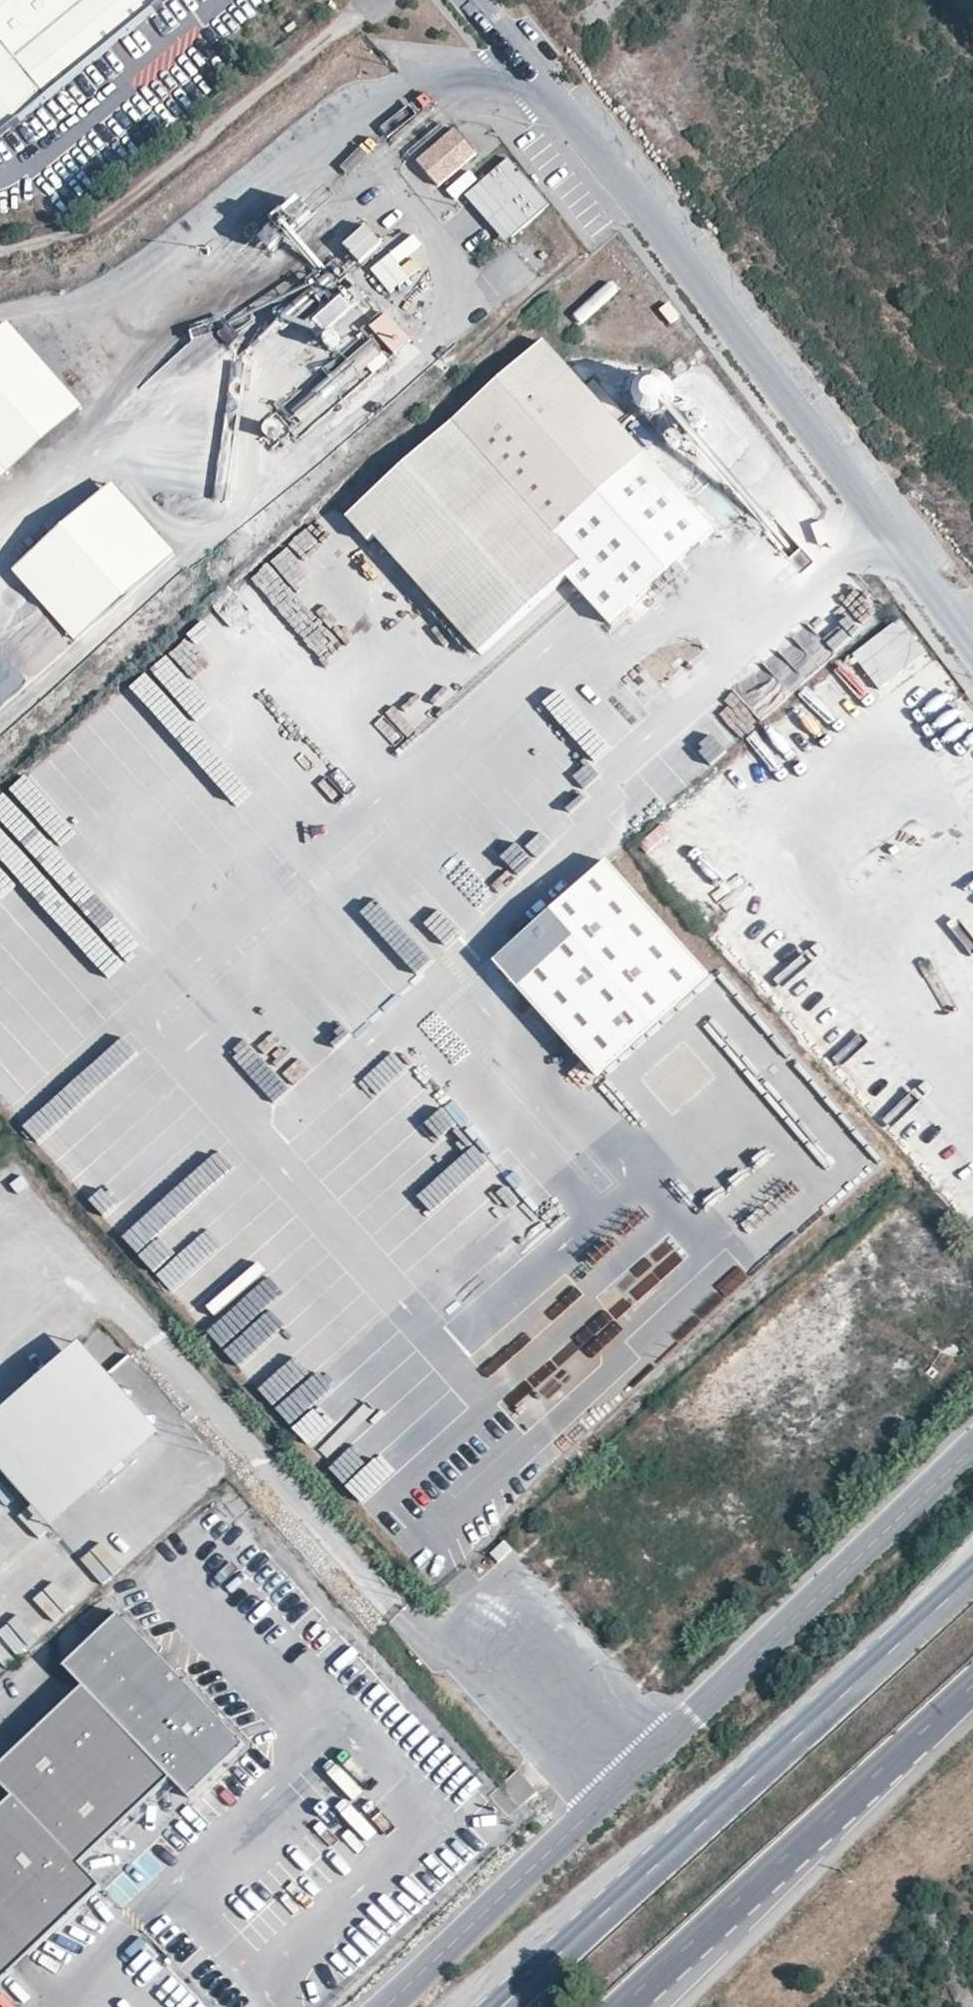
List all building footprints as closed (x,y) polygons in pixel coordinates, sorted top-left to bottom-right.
[(169,0),(0,0),(0,138),(169,0)] [(477,153),(457,130),(421,161),(442,184),(477,153)] [(550,205),(510,158),(481,183),(504,209),(495,217),(512,238),(550,205)] [(468,170),(447,190),(456,200),(478,180),(468,170)] [(504,209),(481,183),(466,196),(507,243),(512,238),(495,217),(504,209)] [(343,244),(361,265),(384,245),(366,224),(343,244)] [(400,264),(423,246),(414,235),(370,268),(390,294),(411,279),(400,264)] [(312,320),(336,345),(375,308),(352,283),(312,320)] [(681,319),(670,304),(660,311),(671,326),(681,319)] [(387,311),(369,326),(393,355),(411,340),(387,311)] [(0,330),(0,478),(83,406),(9,322),(0,330)] [(304,429),(388,358),(373,340),(289,411),(304,429)] [(585,388),(545,343),(347,519),(369,544),(376,538),(480,654),(565,578),(607,625),(711,532),(618,426),(626,419),(592,381),(585,388)] [(112,482),(12,570),(75,640),(174,551),(112,482)] [(265,563),(250,578),(271,600),(286,585),(265,563)] [(925,655),(901,621),(855,654),(879,688),(925,655)] [(830,648),(844,642),(836,624),(822,630),(830,648)] [(337,801),(353,785),(334,766),(317,782),(337,801)] [(648,852),(669,834),(661,825),(640,842),(648,852)] [(712,976),(611,861),(499,961),(602,1077),(712,976)] [(568,1078),(586,1088),(594,1073),(576,1063),(568,1078)] [(271,1067),(255,1081),(273,1103),(290,1089),(271,1067)] [(227,1143),(121,1235),(189,1312),(238,1270),(219,1248),(238,1232),(220,1212),(240,1194),(226,1179),(245,1163),(227,1143)] [(537,1244),(548,1234),(473,1146),(413,1197),(431,1219),(434,1216),(471,1260),(478,1254),(475,1251),(515,1218),(537,1244)] [(605,1311),(590,1324),(599,1334),(586,1346),(594,1354),(622,1329),(605,1311)] [(162,1438),(87,1348),(27,1399),(107,1488),(162,1438)] [(275,1408),(291,1425),(353,1370),(337,1353),(275,1408)] [(407,1395),(332,1465),(351,1485),(426,1415),(407,1395)] [(27,1399),(0,1422),(0,1470),(56,1533),(107,1488),(27,1399)] [(79,1560),(48,1589),(71,1614),(103,1585),(79,1560)] [(120,1616),(64,1669),(83,1689),(0,1769),(0,1785),(13,1799),(0,1812),(0,1987),(101,1890),(80,1868),(170,1781),(189,1800),(246,1746),(120,1616)] [(19,1657),(0,1631),(0,1655),(8,1665),(19,1657)]
